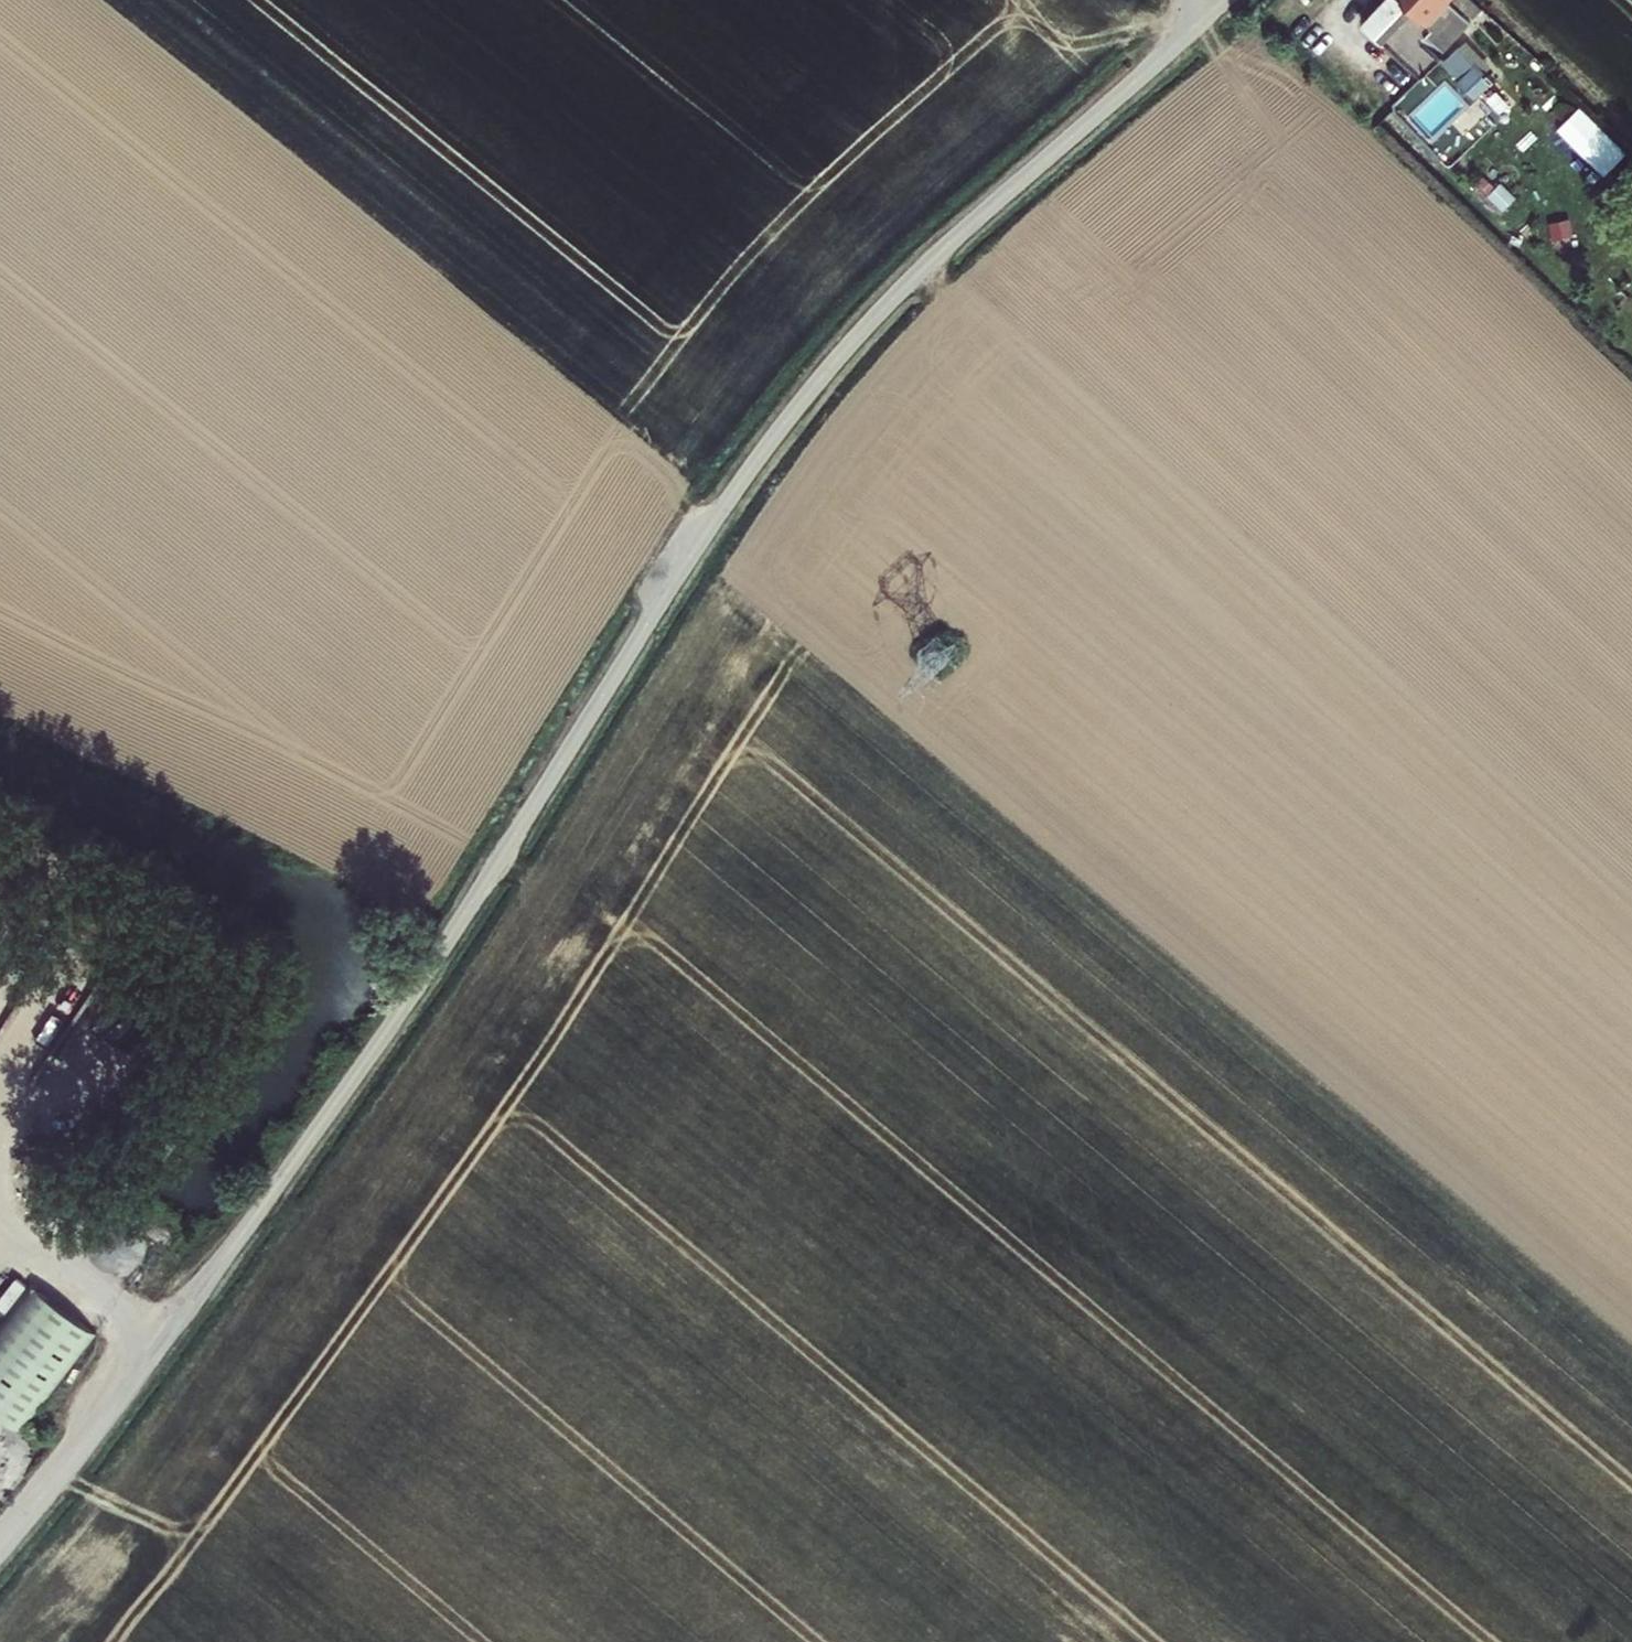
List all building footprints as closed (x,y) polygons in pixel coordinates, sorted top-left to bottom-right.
[(1465,0),(1383,0),(1359,25),(1418,83),(1439,62),(1456,45),(1483,17),(1465,0)] [(1494,82),(1456,45),(1439,62),(1450,73),(1476,99),(1494,82)] [(1516,197),(1500,182),(1486,197),(1502,212),(1516,197)] [(67,1321),(24,1287),(0,1316),(0,1406),(67,1321)] [(67,1321),(0,1406),(0,1424),(12,1434),(91,1339),(67,1321)]
